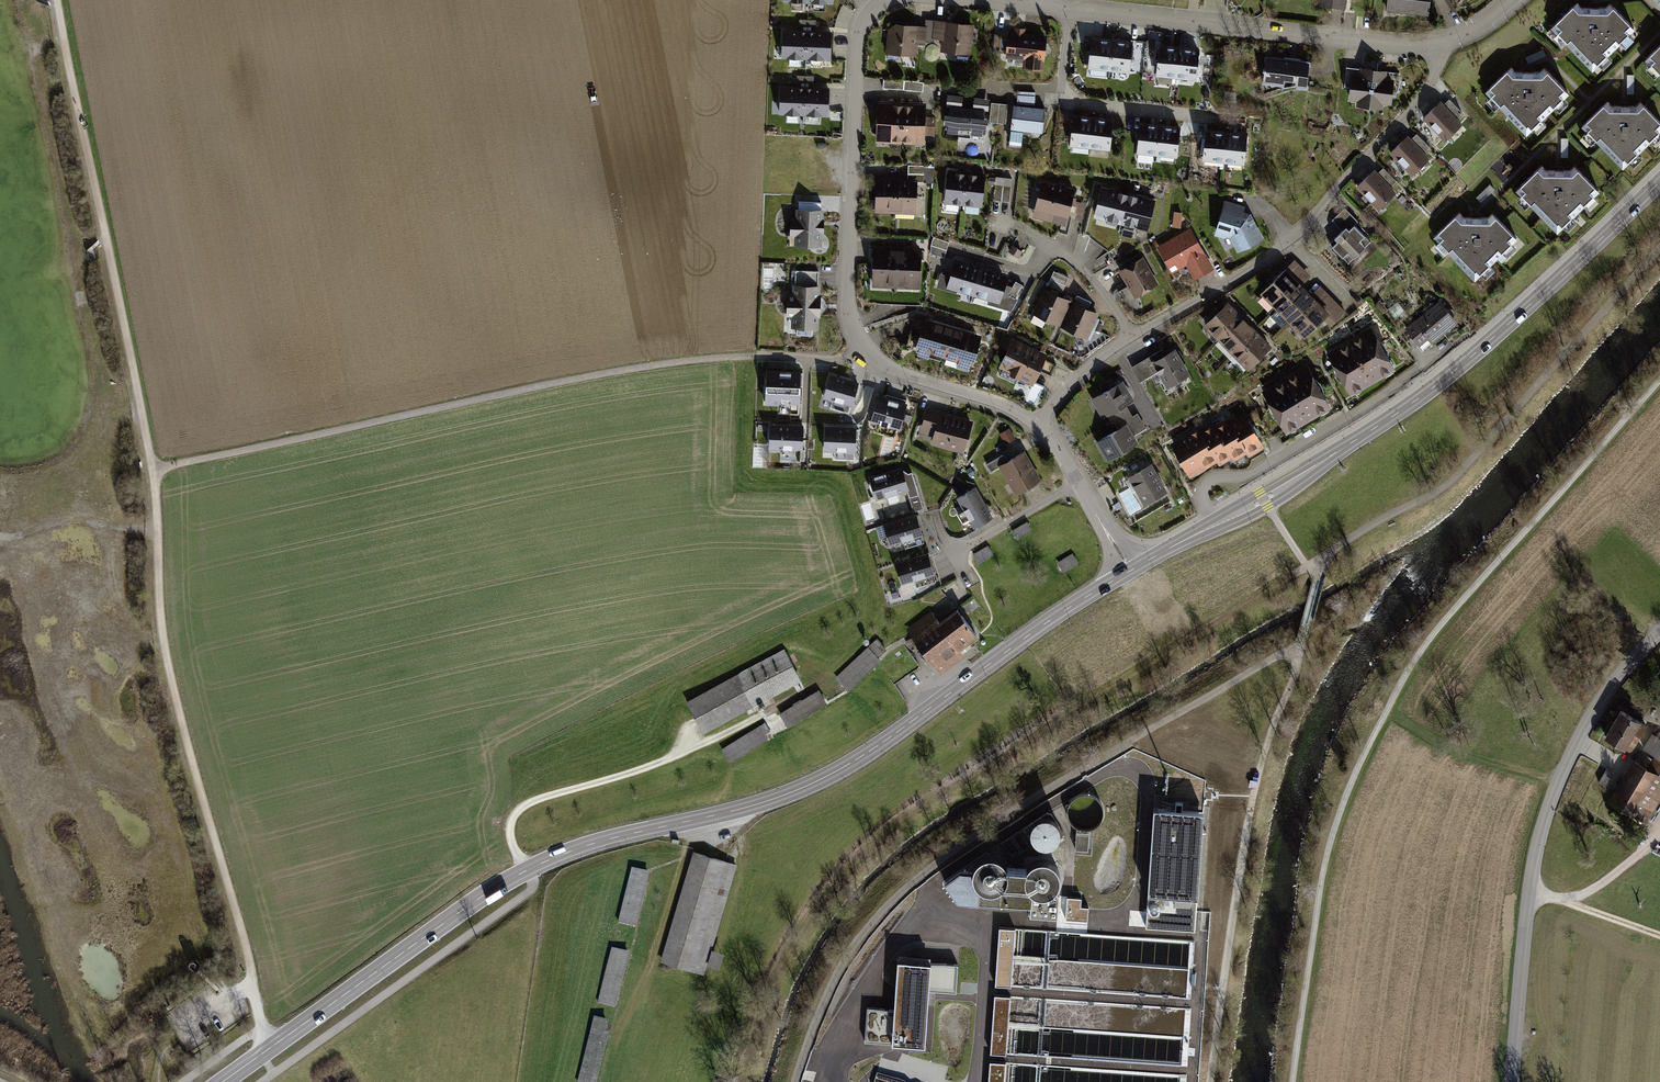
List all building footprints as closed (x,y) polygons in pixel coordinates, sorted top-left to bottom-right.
[(1318,6),(1337,9),(1339,0),(1319,0),(1318,6)] [(1382,12),(1429,20),(1433,0),(1384,0),(1382,12)] [(1609,1),(1576,1),(1549,28),(1590,69),(1634,23),(1609,1)] [(927,30),(890,26),(887,55),(918,58),(920,43),(943,45),(942,52),(970,55),(973,28),(928,23),(927,30)] [(1016,33),(1009,32),(1007,57),(1025,59),(1024,68),(1043,69),(1046,36),(1026,34),(1026,29),(1016,28),(1016,33)] [(830,32),(784,30),(783,55),(829,56),(830,32)] [(1126,46),(1084,41),(1080,75),(1123,79),(1126,46)] [(1644,60),(1659,77),(1659,44),(1644,60)] [(1196,52),(1152,48),(1150,80),(1193,83),(1196,52)] [(1311,61),(1264,55),(1261,79),(1308,85),(1311,61)] [(1394,71),(1352,65),(1347,99),(1389,105),(1394,71)] [(1542,67),(1509,66),(1482,93),(1523,135),(1567,89),(1542,67)] [(827,88),(782,86),(781,111),(826,113),(827,88)] [(1446,104),(1441,100),(1425,116),(1449,139),(1464,124),(1458,119),(1466,111),(1452,98),(1446,104)] [(961,101),(944,100),(943,112),(946,112),(944,135),(979,139),(981,116),(986,117),(988,103),(971,101),(970,112),(960,111),(961,101)] [(1606,100),(1579,126),(1620,168),(1659,126),(1659,119),(1639,100),(1606,100)] [(926,103),(878,101),(877,141),(924,143),(926,103)] [(1037,111),(1007,108),(1004,133),(1035,136),(1037,111)] [(1108,122),(1067,118),(1063,146),(1105,151),(1108,122)] [(1173,129),(1133,127),(1131,158),(1171,161),(1173,129)] [(1242,136),(1199,131),(1195,162),(1238,167),(1242,136)] [(1411,139),(1407,135),(1391,152),(1414,175),(1430,159),(1424,154),(1431,146),(1418,133),(1411,139)] [(1573,166),(1540,165),(1513,192),(1554,234),(1598,188),(1573,166)] [(1376,174),(1372,169),(1356,186),(1379,209),(1395,194),(1389,188),(1397,181),(1383,167),(1376,174)] [(983,171),(949,168),(945,203),(980,207),(982,188),(983,171)] [(1011,201),(1013,177),(996,175),(994,199),(1011,201)] [(1015,178),(1012,199),(1017,200),(1020,178),(1015,178)] [(877,180),(876,211),(916,213),(917,181),(877,180)] [(1032,183),(1028,213),(1063,218),(1067,188),(1032,183)] [(1145,208),(1093,197),(1086,232),(1138,243),(1145,208)] [(1225,200),(1215,233),(1231,238),(1237,250),(1260,238),(1251,220),(1242,217),(1245,206),(1225,200)] [(831,203),(805,201),(805,212),(798,212),(798,228),(805,228),(804,241),(829,242),(831,203)] [(1333,219),(1342,230),(1329,242),(1349,264),(1370,245),(1353,226),(1357,223),(1344,209),(1333,219)] [(1494,213),(1461,212),(1434,239),(1475,281),(1519,235),(1494,213)] [(1187,232),(1151,253),(1167,280),(1180,273),(1187,285),(1210,271),(1187,232)] [(920,288),(921,250),(875,248),(873,286),(920,288)] [(94,251),(87,251),(88,259),(96,261),(94,251)] [(1141,256),(1118,271),(1136,298),(1159,284),(1141,256)] [(1006,273),(954,258),(946,284),(998,300),(1006,273)] [(1291,264),(1255,300),(1299,344),(1316,328),(1322,334),(1340,315),(1314,289),(1306,297),(1294,286),(1304,277),(1291,264)] [(796,290),(788,289),(787,310),(793,311),(792,330),(818,331),(820,281),(797,280),(796,290)] [(1042,289),(1032,312),(1058,323),(1068,299),(1042,289)] [(1439,299),(1405,327),(1423,347),(1456,319),(1439,299)] [(1073,302),(1062,326),(1085,337),(1097,313),(1073,302)] [(1228,302),(1202,327),(1245,371),(1271,347),(1228,302)] [(979,335),(926,319),(917,348),(970,364),(979,335)] [(1395,366),(1371,327),(1327,354),(1351,393),(1395,366)] [(1047,353),(1012,337),(998,367),(1033,384),(1047,353)] [(1163,387),(1189,373),(1175,348),(1149,362),(1163,387)] [(1307,365),(1262,391),(1286,431),(1330,404),(1307,365)] [(767,368),(766,400),(799,402),(801,370),(767,368)] [(824,396),(850,404),(857,382),(831,374),(824,396)] [(1132,398),(1120,380),(1089,401),(1101,419),(1132,398)] [(872,420),(900,428),(907,402),(880,394),(872,420)] [(828,413),(832,399),(818,396),(815,410),(828,413)] [(921,408),(912,439),(961,453),(970,422),(921,408)] [(1196,431),(1165,451),(1185,481),(1210,464),(1214,470),(1225,462),(1229,468),(1243,458),(1248,465),(1268,452),(1246,420),(1232,429),(1229,425),(1219,432),(1215,427),(1200,437),(1196,431)] [(769,446),(801,448),(803,426),(770,424),(769,446)] [(1138,442),(1127,424),(1096,443),(1108,461),(1138,442)] [(823,449),(854,451),(856,427),(824,425),(823,449)] [(1022,451),(998,465),(1015,493),(1039,479),(1022,451)] [(1167,489),(1151,462),(1127,476),(1143,503),(1167,489)] [(901,468),(871,476),(876,496),(907,488),(901,468)] [(970,491),(950,502),(967,534),(987,523),(970,491)] [(915,515),(885,523),(890,542),(920,534),(915,515)] [(1026,523),(1011,532),(1017,542),(1032,533),(1026,523)] [(987,546),(971,555),(977,565),(992,556),(987,546)] [(1072,554),(1057,562),(1063,573),(1078,565),(1072,554)] [(922,558),(887,568),(894,591),(929,581),(922,558)] [(931,613),(909,630),(940,668),(978,638),(957,612),(940,624),(931,613)] [(884,659),(871,646),(837,678),(850,692),(884,659)] [(803,683),(786,650),(692,700),(710,733),(803,683)] [(820,691),(783,714),(790,725),(827,702),(820,691)] [(1615,717),(1602,743),(1623,754),(1637,728),(1615,717)] [(765,723),(722,748),(729,761),(772,736),(765,723)] [(1600,806),(1644,831),(1659,803),(1659,736),(1656,744),(1650,740),(1639,759),(1648,764),(1641,777),(1623,767),(1600,806)] [(1025,828),(1040,850),(1053,843),(1057,840),(1060,836),(1061,832),(1060,827),(1059,823),(1057,820),(1054,817),(1051,816),(1046,815),(1042,815),(1038,817),(1035,820),(1033,822),(1025,828)] [(1203,818),(1154,815),(1146,929),(1196,933),(1203,818)] [(1092,833),(1079,831),(1077,848),(1090,849),(1092,833)] [(695,853),(661,959),(703,973),(737,866),(695,853)] [(1038,860),(1034,861),(1030,864),(1028,867),(1007,866),(1005,861),(1001,859),(997,856),(992,855),(986,855),(981,857),(977,861),(974,866),(973,871),(959,870),(944,882),(959,901),(1017,904),(1032,905),(1030,915),(1057,917),(1058,895),(1054,890),(1057,887),(1059,883),(1060,880),(1061,876),(1060,871),(1059,868),(1056,864),(1054,862),(1051,860),(1047,859),(1042,859),(1038,860)] [(633,868),(620,922),(637,926),(649,872),(633,868)] [(1088,906),(1081,906),(1081,897),(1067,897),(1066,919),(1088,921),(1088,906)] [(1014,928),(999,927),(996,984),(1011,985),(1014,928)] [(611,946),(598,1000),(616,1005),(629,951),(611,946)] [(190,963),(189,969),(194,973),(198,972),(202,968),(201,963),(195,960),(190,963)] [(958,964),(899,961),(896,1009),(867,1007),(865,1041),(908,1044),(925,1045),(928,989),(956,990),(958,964)] [(1010,996),(995,994),(990,1052),(1006,1054),(1010,996)] [(576,1081),(596,1081),(611,1024),(592,1019),(576,1081)] [(1019,1066),(1034,1062),(1035,1055),(1012,1051),(1008,1081),(1016,1081),(1019,1066)] [(1085,1059),(1054,1055),(1052,1068),(1084,1072),(1085,1059)] [(1005,1062),(991,1061),(989,1081),(1004,1081),(1005,1062)] [(1046,1067),(1038,1066),(1035,1081),(1044,1081),(1046,1067)]
